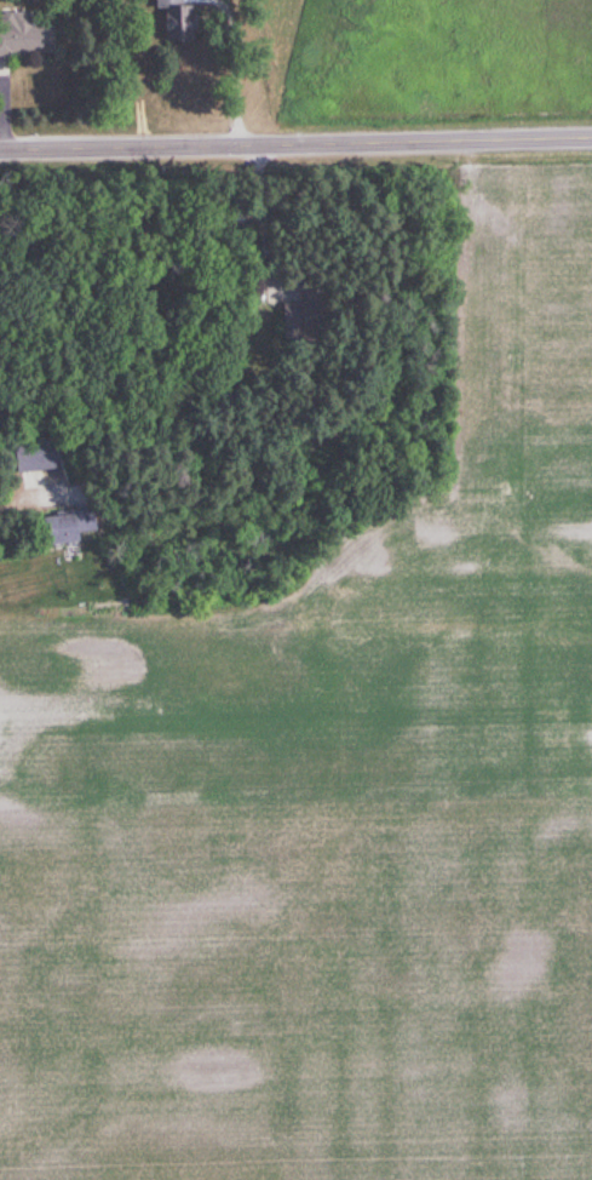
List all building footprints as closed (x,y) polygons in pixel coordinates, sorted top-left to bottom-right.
[(160,43),(190,43),(191,6),(180,6),(180,0),(152,0),(152,11),(160,11),(160,43)] [(54,54),(54,26),(29,26),(29,13),(8,13),(8,26),(0,26),(0,54),(54,54)] [(13,475),(56,469),(51,438),(9,445),(13,475)] [(73,514),(35,520),(39,548),(77,542),(73,514)]
